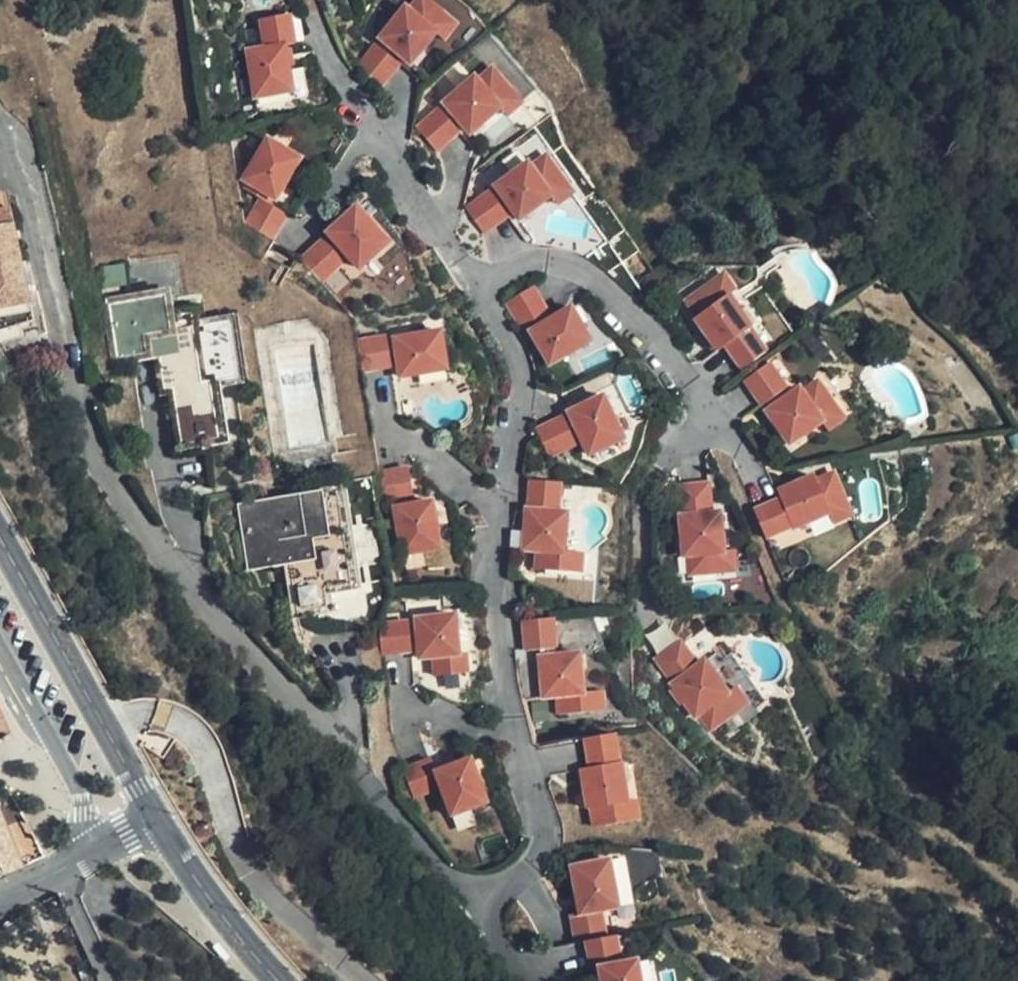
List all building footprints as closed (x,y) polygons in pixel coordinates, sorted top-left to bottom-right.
[(427,0),(416,0),(408,9),(405,6),(379,37),(381,39),(392,48),(410,63),(435,34),(436,32),(433,30),(445,16),(427,0)] [(290,14),(260,19),(265,48),(250,50),(258,112),(296,106),(290,66),(287,49),(287,45),(294,44),(290,14)] [(455,24),(445,16),(433,30),(436,32),(435,34),(442,39),(455,24)] [(392,48),(381,39),(377,45),(388,53),(392,48)] [(388,53),(377,45),(357,68),(380,87),(400,63),(388,53)] [(474,76),(444,103),(445,104),(455,115),(470,132),(500,107),(501,106),(499,104),(513,92),(492,68),(478,80),(474,76)] [(522,102),(513,92),(499,104),(501,106),(500,107),(507,115),(522,102)] [(445,104),(440,108),(450,120),(455,115),(445,104)] [(450,120),(440,108),(417,129),(436,150),(459,130),(450,120)] [(300,158),(268,138),(244,179),(246,181),(273,196),(276,199),(300,158)] [(504,200),(519,219),(551,197),(552,196),(550,193),(565,183),(546,156),(531,166),(528,163),(495,186),(496,187),(504,200)] [(273,196),(246,181),(243,188),(262,199),(269,203),(273,196)] [(552,196),(551,197),(555,204),(572,192),(565,183),(550,193),(552,196)] [(499,203),(504,200),(496,187),(490,191),(499,203)] [(499,203),(490,191),(466,208),(483,232),(508,215),(499,203)] [(20,324),(34,321),(5,194),(0,195),(0,328),(20,324)] [(269,203),(262,199),(247,225),(272,240),(287,214),(269,203)] [(388,241),(356,206),(328,232),(331,236),(343,249),(359,267),(388,241)] [(343,249),(331,236),(326,240),(338,254),(343,249)] [(323,238),(301,258),(320,281),(343,260),(338,254),(326,240),(323,238)] [(722,275),(712,282),(722,297),(726,295),(727,296),(734,291),(722,275)] [(712,282),(686,301),(697,315),(694,317),(706,334),(715,347),(717,350),(724,345),(742,369),(765,353),(747,329),(750,327),(727,296),(726,295),(722,297),(712,282)] [(547,313),(532,287),(506,302),(522,328),(529,324),(547,313)] [(230,393),(222,338),(193,342),(187,309),(170,312),(167,295),(107,305),(116,364),(154,358),(160,396),(168,395),(177,451),(213,446),(206,397),(230,393)] [(533,330),(530,332),(550,365),(591,340),(571,307),(551,319),(533,330)] [(547,313),(529,324),(533,330),(551,319),(547,313)] [(20,324),(0,328),(0,335),(22,331),(20,324)] [(441,332),(394,339),(397,355),(400,377),(446,370),(441,332)] [(715,347),(706,334),(701,337),(711,350),(715,347)] [(387,340),(386,337),(358,340),(363,371),(391,367),(389,355),(387,340)] [(394,339),(387,340),(389,355),(397,355),(394,339)] [(786,389),(768,364),(744,380),(762,406),(765,411),(768,415),(789,445),(820,422),(822,422),(820,420),(836,409),(817,381),(801,392),(799,388),(780,401),(776,396),(786,389)] [(605,397),(570,413),(571,415),(580,434),(590,455),(624,439),(605,397)] [(843,418),(836,409),(820,420),(822,422),(820,422),(826,431),(843,418)] [(571,415),(564,418),(573,436),(580,434),(571,415)] [(573,436),(564,418),(538,430),(550,456),(577,444),(573,436)] [(409,468),(380,473),(384,503),(395,501),(414,498),(409,468)] [(778,499),(753,511),(765,539),(790,527),(792,530),(827,514),(830,513),(828,511),(846,503),(832,473),(815,481),(813,476),(795,484),(780,491),(775,493),(778,499)] [(792,477),(777,484),(780,491),(795,484),(792,477)] [(556,512),(559,483),(529,481),(527,509),(525,510),(525,514),(523,532),(522,550),(536,551),(534,569),(567,572),(568,553),(562,553),(565,512),(556,512)] [(688,574),(722,571),(720,554),(723,553),(723,551),(719,512),(711,513),(708,483),(678,486),(681,516),(679,515),(680,519),(681,537),(683,557),(687,556),(688,574)] [(347,578),(333,486),(295,492),(296,496),(239,504),(247,558),(284,553),(293,612),(334,606),(330,581),(347,578)] [(414,498),(395,501),(396,508),(415,505),(414,498)] [(415,505),(396,508),(403,555),(440,549),(432,503),(415,505)] [(853,519),(846,503),(828,511),(830,513),(827,514),(834,528),(853,519)] [(722,571),(734,570),(732,550),(723,551),(723,553),(720,554),(722,571)] [(581,554),(568,553),(567,572),(580,573),(581,554)] [(456,613),(416,617),(416,620),(418,633),(420,658),(433,656),(434,675),(467,672),(466,654),(460,654),(456,613)] [(553,618),(523,621),(526,651),(539,650),(556,649),(553,618)] [(412,650),(410,634),(409,620),(380,623),(382,653),(412,650)] [(416,620),(409,620),(410,634),(418,633),(416,620)] [(672,681),(671,681),(674,685),(683,699),(694,715),(698,712),(708,728),(734,709),(724,695),(727,692),(726,691),(704,659),(696,664),(680,640),(655,657),(672,681)] [(556,649),(539,650),(540,658),(556,656),(556,649)] [(591,712),(589,693),(584,693),(580,654),(556,656),(540,658),(543,697),(557,696),(558,715),(591,712)] [(683,699),(674,685),(669,689),(678,703),(683,699)] [(733,686),(726,691),(727,692),(724,695),(734,709),(744,703),(733,686)] [(601,692),(589,693),(591,712),(603,711),(601,692)] [(14,731),(0,702),(0,737),(14,731)] [(612,734),(584,738),(589,767),(581,768),(581,772),(584,790),(587,808),(590,808),(593,826),(626,821),(622,802),(627,802),(627,799),(621,762),(618,762),(614,734),(612,734)] [(434,771),(432,766),(430,760),(403,770),(413,797),(440,787),(451,816),(487,803),(470,757),(451,765),(434,771)] [(449,760),(432,766),(434,771),(451,765),(449,760)] [(584,790),(581,772),(576,773),(579,790),(584,790)] [(635,798),(627,799),(627,802),(622,802),(626,821),(638,819),(635,798)] [(22,869),(0,815),(0,878),(22,869)] [(611,862),(574,869),(578,893),(581,911),(582,915),(573,917),(578,945),(588,944),(607,940),(602,911),(619,908),(611,862)] [(581,911),(578,893),(572,894),(575,912),(581,911)] [(588,944),(594,972),(601,971),(601,975),(603,980),(642,980),(639,964),(622,967),(616,938),(607,940),(588,944)]
